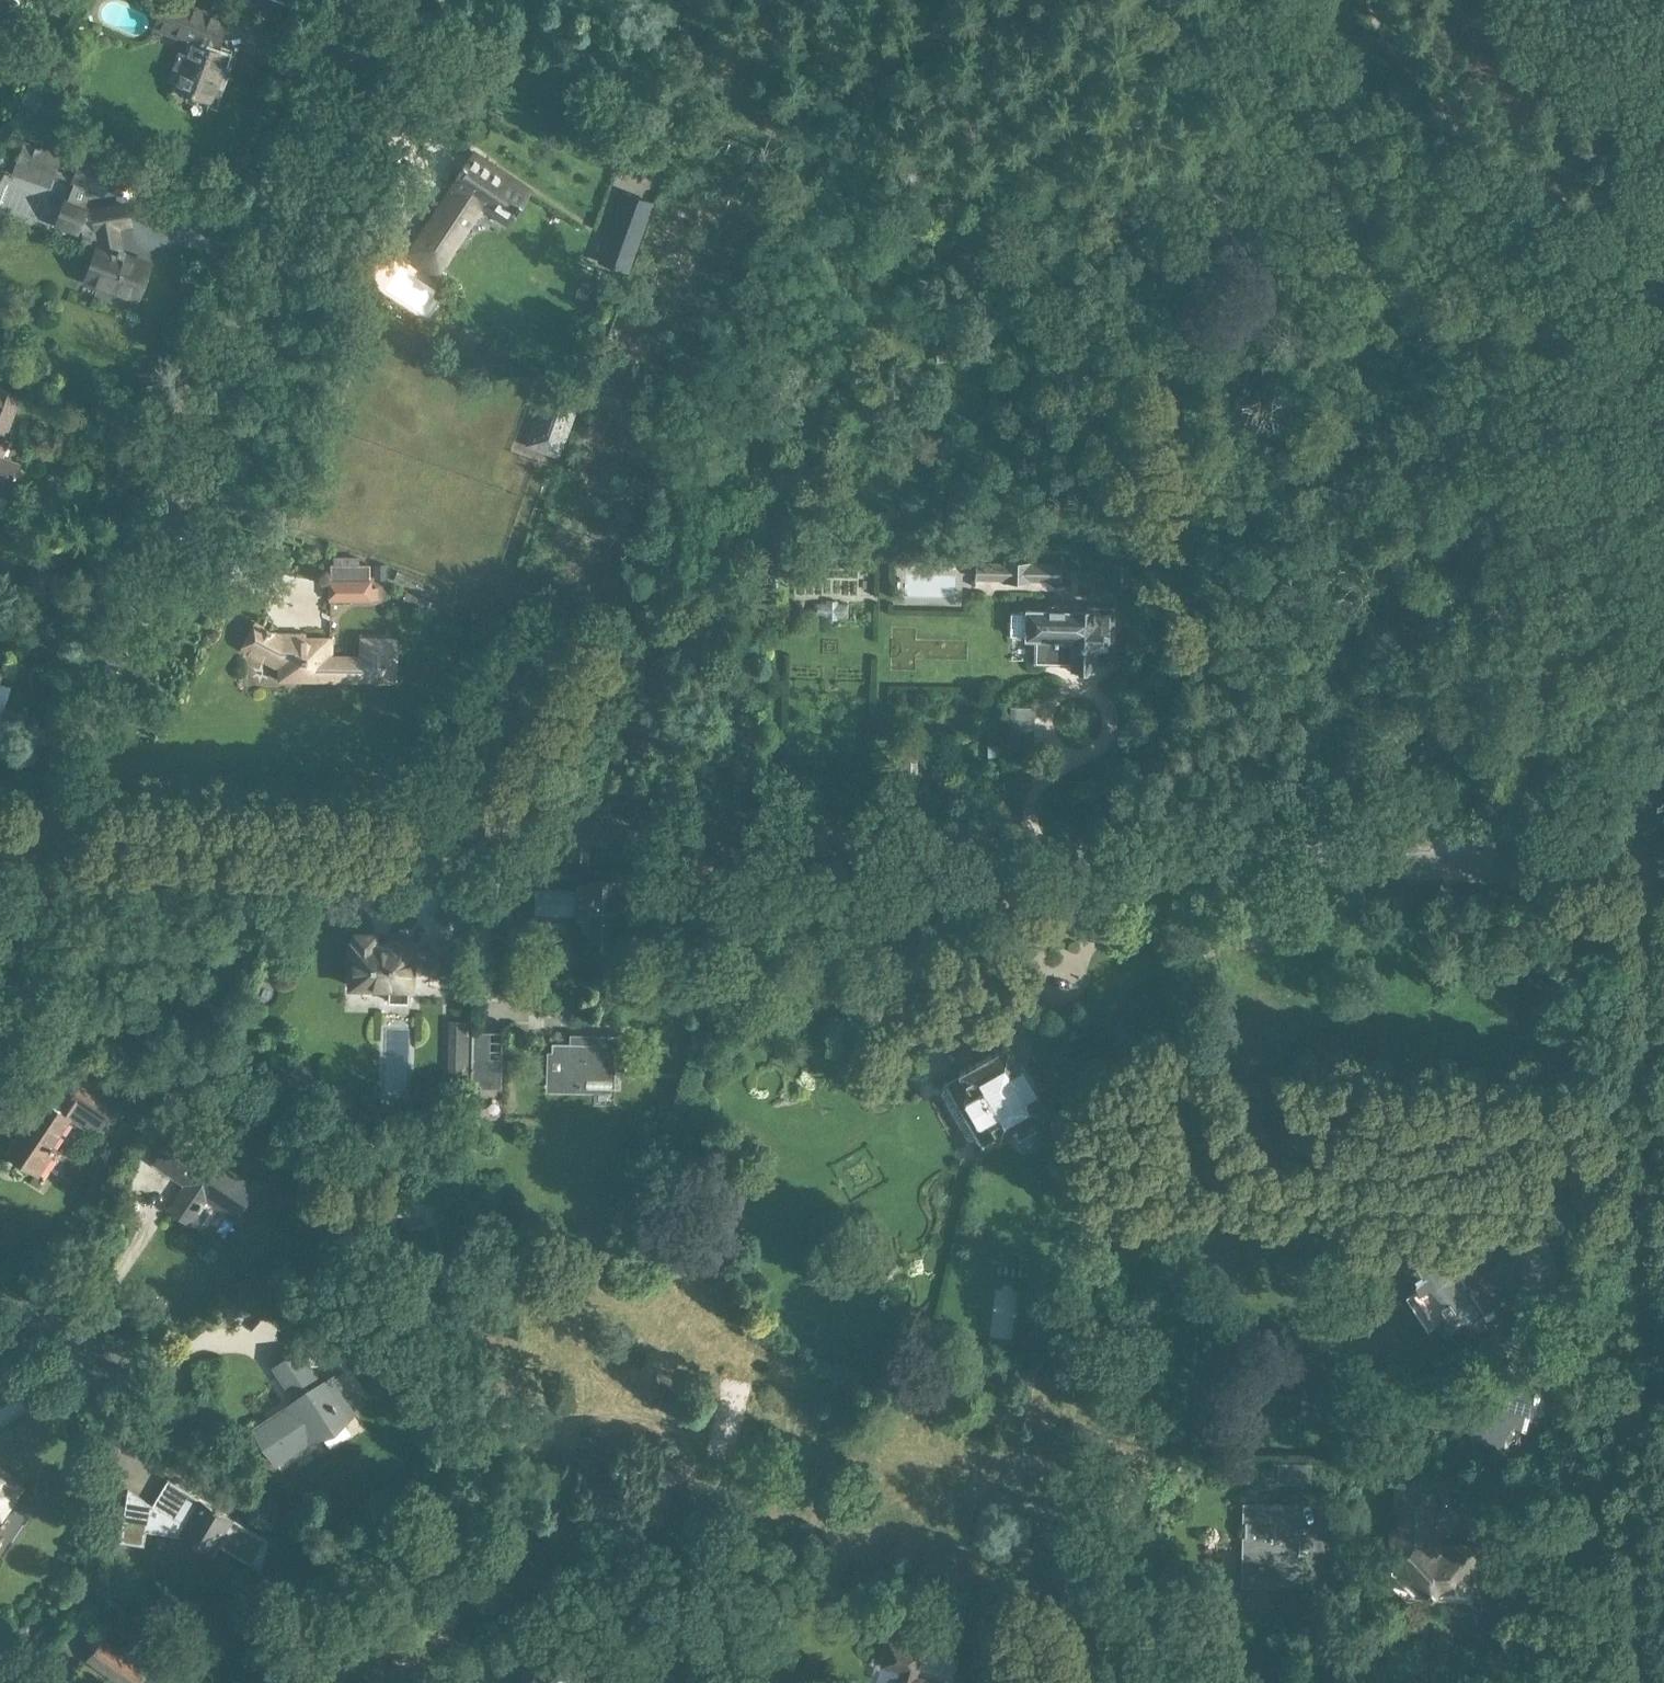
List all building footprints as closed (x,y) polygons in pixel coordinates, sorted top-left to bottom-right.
[(6,8),(15,0),(0,0),(0,11),(6,8)] [(50,10),(62,16),(70,0),(55,0),(50,10)] [(183,54),(179,64),(182,65),(174,87),(209,99),(226,54),(212,49),(216,41),(217,41),(225,20),(174,0),(164,0),(157,16),(195,31),(186,56),(183,54)] [(24,141),(17,160),(53,174),(53,173),(52,173),(55,167),(59,155),(24,141)] [(469,156),(450,185),(453,187),(408,255),(434,272),(481,202),(509,221),(530,190),(507,174),(504,179),(469,156)] [(55,167),(52,173),(53,173),(73,181),(74,180),(92,187),(102,191),(109,172),(79,161),(74,174),(55,167)] [(65,200),(56,223),(77,231),(78,228),(82,230),(84,242),(96,247),(85,278),(136,297),(148,264),(130,258),(128,261),(121,258),(124,251),(119,249),(115,224),(129,222),(126,204),(88,211),(84,210),(85,208),(84,207),(92,187),(74,180),(73,181),(66,200),(65,200)] [(430,319),(445,296),(400,266),(385,289),(430,319)] [(18,393),(0,387),(0,494),(7,497),(19,464),(1,457),(2,455),(0,453),(3,446),(5,445),(7,440),(2,438),(18,393)] [(524,446),(559,459),(575,417),(540,404),(524,446)] [(358,564),(358,557),(333,557),(333,564),(330,564),(330,598),(376,598),(376,587),(369,587),(369,564),(358,564)] [(1027,583),(1027,563),(1005,562),(1004,583),(1027,583)] [(375,564),(375,579),(384,579),(385,564),(375,564)] [(397,571),(393,580),(429,596),(433,586),(397,571)] [(406,592),(402,601),(415,606),(419,597),(406,592)] [(1097,625),(1093,625),(1093,611),(1025,609),(1025,638),(1037,638),(1039,665),(1092,666),(1092,646),(1096,646),(1097,625)] [(330,655),(330,638),(304,637),(304,633),(297,633),(295,637),(284,637),(254,622),(241,647),(280,667),(283,662),(294,662),(293,679),(394,680),(394,638),(361,637),(360,656),(330,655)] [(576,918),(589,918),(589,934),(611,934),(612,918),(616,918),(617,897),(617,896),(612,896),(612,880),(590,880),(590,884),(577,884),(577,895),(571,895),(572,889),(542,889),(542,911),(571,912),(571,903),(576,903),(576,918)] [(412,972),(450,973),(450,944),(431,944),(430,955),(412,955),(412,943),(409,942),(409,934),(390,933),(389,942),(373,942),(373,933),(354,932),(354,941),(350,941),(349,985),(388,986),(388,1000),(407,1001),(408,986),(411,986),(412,972)] [(614,1087),(615,1060),(624,1061),(625,1034),(586,1033),(586,1042),(551,1041),(550,1069),(559,1069),(559,1086),(614,1087)] [(979,1058),(958,1070),(970,1091),(963,1095),(963,1098),(975,1120),(978,1121),(985,1117),(997,1137),(1009,1130),(1015,1139),(1016,1139),(1018,1141),(1020,1143),(1023,1144),(1027,1144),(1030,1144),(1033,1143),(1035,1141),(1037,1138),(1038,1135),(1039,1132),(1038,1129),(1037,1126),(1038,1126),(1033,1116),(1046,1109),(1033,1089),(1036,1087),(1021,1063),(1008,1041),(1005,1043),(987,1054),(989,1057),(981,1062),(979,1058)] [(497,1084),(498,1058),(471,1057),(470,1084),(497,1084)] [(468,1058),(450,1058),(450,1075),(467,1076),(468,1058)] [(70,1098),(105,1121),(114,1108),(79,1084),(70,1098)] [(27,1114),(30,1116),(30,1117),(31,1119),(28,1124),(25,1123),(5,1152),(37,1173),(54,1147),(50,1144),(69,1116),(39,1096),(27,1114)] [(145,1103),(137,1115),(151,1124),(158,1112),(145,1103)] [(190,1176),(185,1184),(168,1209),(188,1222),(205,1197),(234,1217),(254,1188),(173,1133),(153,1162),(174,1176),(179,1169),(190,1176)] [(1472,1337),(1488,1327),(1484,1321),(1522,1297),(1500,1263),(1477,1278),(1472,1271),(1465,1269),(1460,1272),(1454,1262),(1444,1259),(1439,1262),(1427,1243),(1401,1260),(1412,1277),(1416,1275),(1423,1286),(1408,1295),(1429,1329),(1440,1322),(1447,1332),(1462,1322),(1472,1337)] [(341,1371),(320,1384),(298,1350),(273,1366),(296,1400),(255,1427),(264,1440),(261,1442),(274,1462),(318,1434),(320,1436),(344,1421),(342,1418),(363,1404),(341,1371)] [(1488,1376),(1482,1398),(1517,1407),(1530,1411),(1536,1388),(1523,1385),(1488,1376)] [(1308,1486),(1309,1462),(1279,1462),(1278,1485),(1308,1486)] [(2,1507),(15,1488),(2,1479),(0,1473),(0,1508),(2,1507)] [(206,1551),(211,1542),(258,1570),(266,1539),(232,1519),(230,1522),(224,1519),(224,1518),(223,1516),(222,1514),(221,1513),(220,1512),(217,1509),(214,1508),(212,1506),(209,1506),(206,1505),(201,1506),(196,1502),(198,1498),(166,1479),(149,1507),(142,1506),(143,1500),(126,1490),(118,1541),(142,1545),(145,1528),(176,1533),(206,1551)] [(1391,1531),(1391,1549),(1396,1555),(1396,1562),(1396,1577),(1404,1585),(1414,1595),(1471,1596),(1472,1546),(1437,1546),(1430,1539),(1431,1488),(1397,1488),(1396,1526),(1391,1531)] [(1298,1584),(1299,1559),(1294,1558),(1294,1553),(1299,1553),(1300,1505),(1244,1504),(1244,1544),(1251,1544),(1251,1566),(1243,1565),(1243,1583),(1298,1584)] [(910,1642),(914,1629),(897,1624),(893,1638),(910,1642)] [(940,1681),(939,1682),(915,1676),(922,1651),(888,1641),(881,1665),(899,1670),(895,1682),(945,1682),(940,1681)]
